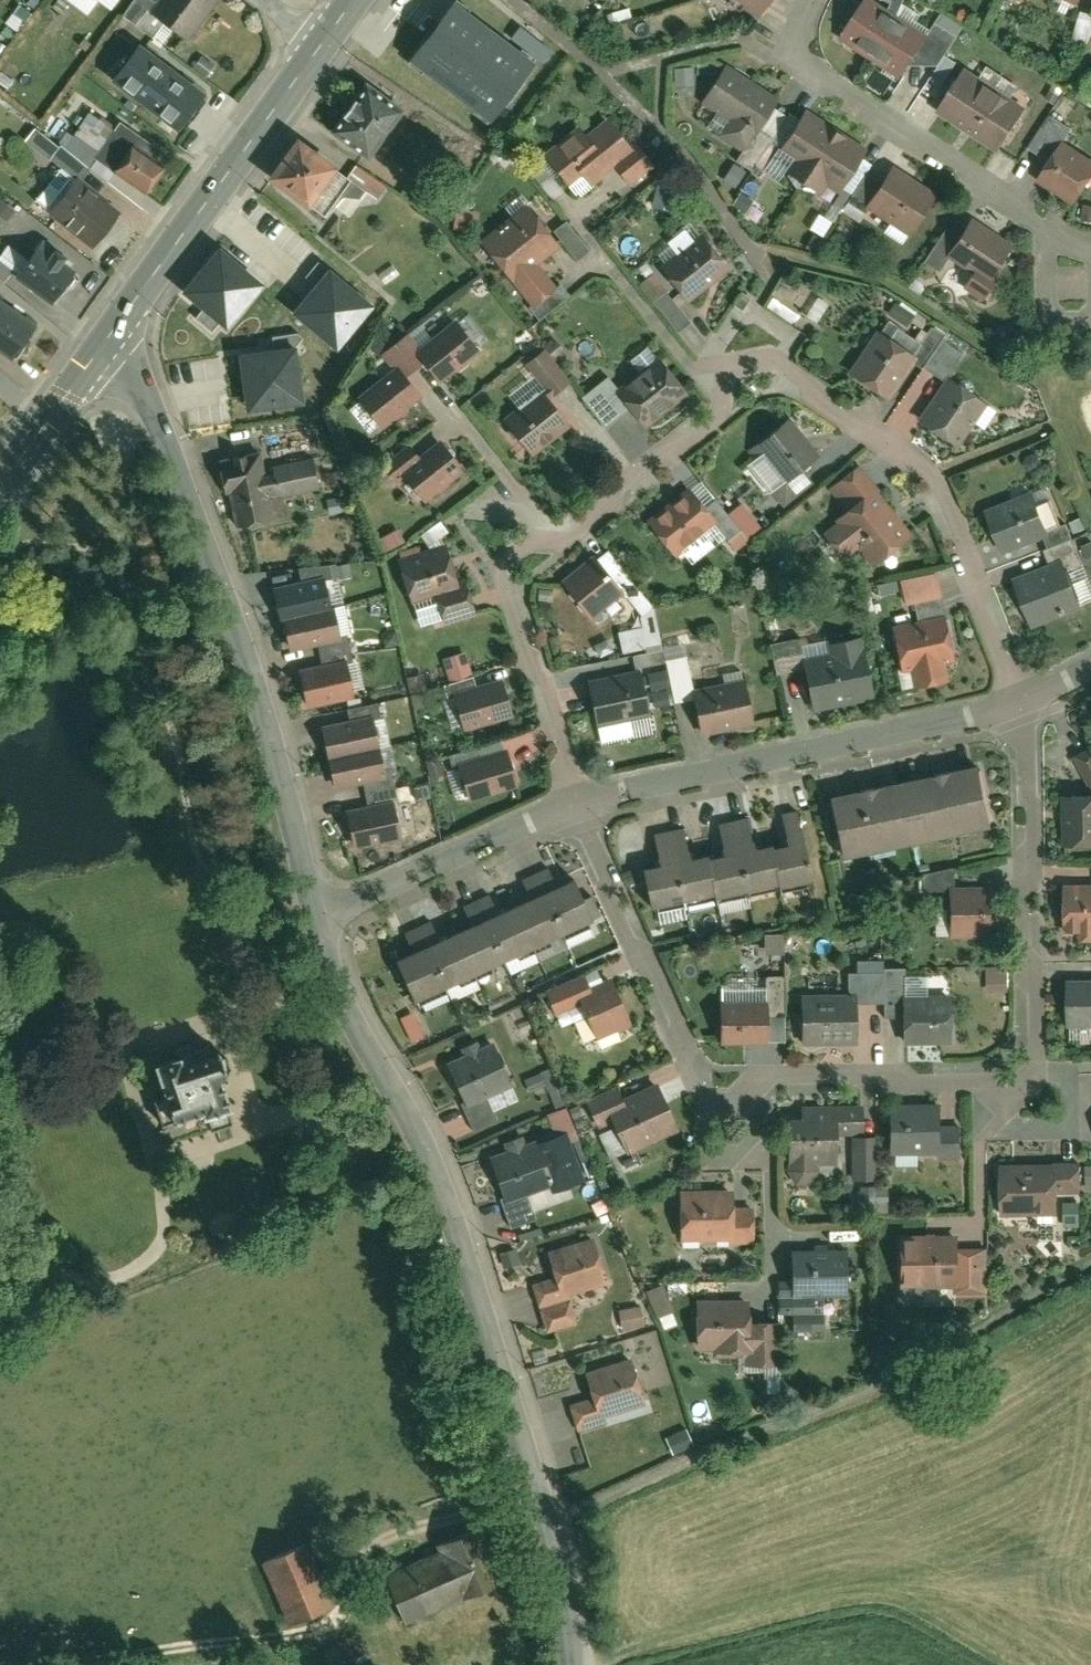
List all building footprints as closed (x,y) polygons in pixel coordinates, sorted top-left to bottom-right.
[(120,14),(135,24),(152,1),(150,0),(129,0),(120,14)] [(150,10),(184,36),(211,0),(158,0),(150,10)] [(756,10),(763,0),(741,0),(756,10)] [(838,36),(897,74),(905,63),(923,34),(894,15),(886,10),(871,0),(862,0),(838,36)] [(886,10),(894,15),(901,0),(890,0),(886,10)] [(490,118),(532,64),(453,3),(411,58),(490,118)] [(1084,42),(1090,14),(1073,9),(1066,38),(1084,42)] [(932,20),(923,34),(905,63),(936,63),(942,53),(954,35),(932,20)] [(539,62),(549,48),(515,23),(505,36),(539,62)] [(107,85),(174,133),(206,89),(139,41),(107,85)] [(954,60),(942,53),(936,63),(929,73),(941,81),(954,60)] [(726,64),(703,100),(730,117),(719,135),(741,149),(775,96),(726,64)] [(671,83),(689,83),(689,66),(671,66),(671,83)] [(961,66),(934,109),(995,146),(1022,103),(961,66)] [(335,133),(374,160),(408,113),(370,85),(335,133)] [(861,148),(801,110),(774,151),(786,159),(782,167),(816,188),(820,180),(835,190),(861,148)] [(575,122),(539,149),(565,183),(581,172),(587,180),(611,162),(629,148),(627,144),(604,115),(582,131),(575,122)] [(92,153),(141,189),(158,166),(148,158),(156,148),(117,119),(92,153)] [(629,148),(611,162),(625,181),(650,162),(634,139),(627,144),(629,148)] [(297,141),(272,177),(326,213),(350,177),(297,141)] [(1035,176),(1070,199),(1090,167),(1090,163),(1058,141),(1035,176)] [(56,166),(75,180),(86,165),(57,143),(46,158),(56,166)] [(882,183),(867,206),(907,231),(933,191),(893,165),(882,183)] [(29,202),(87,246),(115,209),(75,180),(56,166),(29,202)] [(867,206),(882,183),(864,172),(846,200),(863,211),(867,206)] [(526,202),(477,238),(507,279),(510,276),(529,303),(550,287),(532,262),(556,244),(526,202)] [(454,206),(448,222),(470,230),(476,213),(454,206)] [(819,235),(828,220),(815,212),(806,226),(819,235)] [(565,219),(552,228),(574,259),(587,250),(565,219)] [(959,236),(947,255),(972,270),(963,284),(982,296),(992,280),(987,276),(1008,244),(970,219),(959,236)] [(947,255),(959,236),(944,227),(923,260),(938,269),(947,255)] [(698,233),(659,265),(686,298),(725,265),(698,233)] [(37,242),(13,275),(49,301),(72,268),(37,242)] [(226,326),(262,284),(219,249),(184,292),(226,326)] [(9,269),(0,261),(0,280),(9,269)] [(337,348),(372,305),(330,270),(294,313),(337,348)] [(637,283),(650,299),(663,289),(665,287),(652,271),(637,283)] [(550,287),(529,303),(524,307),(533,319),(569,293),(559,280),(550,287)] [(663,289),(650,299),(674,331),(688,320),(663,289)] [(7,357),(31,322),(0,300),(0,352),(7,357)] [(417,345),(413,348),(422,359),(437,379),(476,349),(453,318),(417,345)] [(930,326),(919,343),(910,356),(921,364),(938,338),(941,333),(930,326)] [(875,330),(848,370),(885,395),(910,356),(919,343),(895,327),(887,338),(875,330)] [(379,351),(392,368),(394,365),(402,375),(422,359),(413,348),(417,345),(405,331),(379,351)] [(938,338),(921,364),(945,379),(947,376),(962,353),(938,338)] [(521,361),(540,387),(546,394),(566,380),(541,347),(521,361)] [(248,411),(303,403),(295,348),(240,356),(248,411)] [(683,393),(655,357),(614,387),(629,407),(642,424),(683,393)] [(392,368),(356,395),(379,425),(417,395),(402,375),(394,365),(392,368)] [(629,407),(614,387),(606,376),(580,396),(603,427),(629,407)] [(945,379),(917,419),(955,444),(984,402),(947,376),(945,379)] [(540,387),(501,417),(528,452),(568,422),(546,394),(540,387)] [(786,419),(756,442),(784,478),(800,466),(814,456),(786,419)] [(401,472),(422,499),(461,470),(436,438),(413,456),(397,467),(401,472)] [(397,467),(413,456),(404,443),(379,463),(392,480),(401,472),(397,467)] [(228,489),(235,524),(267,518),(263,498),(306,490),(301,465),(258,474),(253,450),(221,457),(222,462),(216,463),(221,490),(228,489)] [(845,510),(875,488),(877,486),(858,462),(827,486),(845,510)] [(811,481),(800,466),(784,478),(768,489),(779,504),(811,481)] [(686,488),(646,521),(674,555),(711,524),(714,522),(704,510),(686,488)] [(845,510),(834,520),(836,522),(824,531),(842,555),(856,545),(871,564),(910,533),(875,488),(845,510)] [(1031,492),(984,511),(1000,551),(1037,536),(1047,532),(1046,530),(1031,492)] [(716,501),(704,510),(714,522),(711,524),(725,541),(739,530),(716,501)] [(1047,532),(1037,536),(1041,549),(1070,538),(1064,523),(1046,530),(1047,532)] [(396,527),(377,538),(383,550),(403,540),(396,527)] [(1070,538),(1041,549),(1047,565),(1061,560),(1064,569),(1079,563),(1070,538)] [(443,544),(395,558),(407,599),(432,592),(455,584),(443,544)] [(639,616),(651,606),(607,552),(595,561),(619,591),(639,616)] [(591,555),(560,579),(588,615),(619,591),(595,561),(591,555)] [(1047,565),(1012,578),(1029,624),(1078,606),(1064,569),(1061,560),(1047,565)] [(295,567),(298,580),(320,575),(329,573),(327,564),(295,567)] [(911,602),(939,595),(933,571),(897,579),(903,604),(911,602)] [(298,580),(271,586),(278,619),(281,618),(327,608),(320,575),(298,580)] [(455,584),(432,592),(440,617),(472,607),(464,582),(455,584)] [(915,619),(942,613),(945,612),(941,595),(939,595),(911,602),(915,619)] [(641,627),(617,632),(621,653),(659,645),(651,606),(639,616),(641,627)] [(327,608),(281,618),(289,650),(316,644),(338,639),(330,607),(327,608)] [(915,619),(889,625),(899,669),(909,667),(913,685),(947,678),(944,661),(952,659),(942,613),(915,619)] [(338,639),(316,644),(322,666),(343,661),(350,659),(345,637),(338,639)] [(776,673),(804,668),(802,659),(798,637),(770,642),(776,673)] [(828,654),(802,659),(804,668),(812,709),(870,697),(858,637),(826,643),(828,654)] [(634,667),(664,660),(662,647),(631,655),(634,667)] [(462,651),(441,658),(447,680),(469,674),(462,651)] [(673,701),(694,697),(693,691),(686,656),(664,660),(673,701)] [(322,666),(295,672),(303,707),(352,696),(343,661),(322,666)] [(637,671),(587,681),(596,725),(646,714),(637,671)] [(452,695),(473,689),(469,674),(447,680),(440,682),(444,698),(452,695)] [(694,697),(701,733),(751,724),(742,681),(693,691),(694,697)] [(473,689),(452,695),(462,728),(508,715),(499,682),(473,689)] [(344,708),(347,720),(367,715),(378,712),(375,700),(344,708)] [(347,720),(318,726),(325,759),(374,747),(367,715),(347,720)] [(457,765),(478,759),(474,746),(447,754),(451,767),(457,765)] [(374,747),(325,759),(333,791),(360,784),(382,779),(374,747)] [(1072,756),(1088,789),(1090,788),(1090,747),(1072,756)] [(478,759),(457,765),(467,799),(515,785),(505,751),(478,759)] [(975,761),(828,792),(840,848),(987,817),(975,761)] [(382,779),(360,784),(365,807),(392,801),(396,800),(391,777),(382,779)] [(1059,795),(1060,843),(1090,843),(1090,795),(1059,795)] [(365,807),(344,812),(352,847),(400,836),(392,801),(365,807)] [(780,884),(810,879),(797,810),(781,813),(787,843),(772,846),(780,883),(780,884)] [(708,858),(715,893),(716,896),(780,883),(772,846),(771,843),(754,846),(747,815),(719,820),(726,854),(708,858)] [(661,864),(644,868),(652,907),(715,893),(708,858),(707,854),(689,858),(683,827),(654,833),(661,864)] [(410,950),(396,956),(414,996),(589,918),(570,875),(553,882),(546,865),(518,877),(526,895),(495,909),(487,892),(461,904),(469,923),(435,938),(427,920),(402,931),(410,950)] [(947,888),(951,887),(951,868),(921,873),(920,890),(947,890),(947,888)] [(1062,885),(1062,933),(1075,933),(1075,938),(1090,938),(1090,885),(1062,885)] [(951,887),(947,888),(947,890),(948,935),(990,934),(988,887),(951,887)] [(880,971),(881,1001),(881,1015),(901,1015),(900,995),(900,967),(880,967),(880,971)] [(983,967),(983,990),(1003,990),(1003,967),(983,967)] [(847,971),(847,992),(853,992),(853,1001),(881,1001),(880,971),(847,971)] [(576,992),(587,987),(582,974),(544,990),(554,1013),(580,1002),(576,992)] [(763,1000),(763,1039),(782,1039),(781,975),(762,975),(763,1000)] [(580,1002),(594,1035),(627,1022),(609,978),(587,987),(576,992),(580,1002)] [(1067,1023),(1090,1023),(1090,980),(1066,980),(1067,1023)] [(797,992),(797,1040),(853,1040),(853,1001),(853,992),(847,992),(797,992)] [(901,1015),(901,1039),(947,1039),(947,995),(900,995),(901,1015)] [(719,1000),(719,1039),(763,1039),(763,1000),(719,1000)] [(461,1054),(445,1061),(462,1102),(482,1094),(508,1082),(491,1041),(476,1047),(474,1042),(458,1049),(461,1054)] [(151,1098),(159,1121),(197,1109),(199,1115),(203,1113),(208,1128),(229,1122),(224,1107),(228,1106),(219,1078),(223,1076),(213,1046),(206,1049),(203,1042),(188,1047),(187,1043),(172,1047),(174,1052),(159,1056),(160,1060),(150,1063),(160,1095),(151,1098)] [(611,1115),(626,1150),(674,1129),(654,1083),(618,1099),(606,1104),(611,1115)] [(606,1104),(618,1099),(613,1086),(583,1099),(594,1123),(611,1115),(606,1104)] [(493,1119),(482,1094),(462,1102),(460,1103),(471,1129),(493,1119)] [(786,1117),(786,1163),(836,1163),(836,1133),(862,1133),(862,1104),(803,1104),(803,1117),(786,1117)] [(889,1104),(889,1150),(938,1150),(938,1125),(937,1104),(889,1104)] [(957,1125),(938,1125),(938,1150),(938,1154),(958,1154),(957,1125)] [(504,1148),(485,1156),(501,1197),(547,1179),(551,1189),(580,1177),(561,1127),(524,1141),(523,1137),(503,1144),(504,1148)] [(872,1136),(849,1136),(849,1179),(872,1179),(872,1136)] [(998,1163),(998,1213),(1055,1213),(1054,1191),(1077,1191),(1077,1163),(998,1163)] [(1080,1165),(1081,1185),(1090,1185),(1090,1165),(1080,1165)] [(678,1189),(679,1237),(726,1235),(730,1235),(729,1206),(729,1188),(678,1189)] [(750,1205),(729,1206),(730,1235),(726,1235),(726,1240),(751,1239),(750,1205)] [(897,1235),(897,1284),(955,1284),(955,1248),(955,1235),(897,1235)] [(590,1237),(545,1251),(553,1276),(529,1283),(537,1307),(566,1298),(564,1291),(603,1279),(590,1237)] [(983,1248),(955,1248),(955,1284),(955,1291),(984,1291),(983,1248)] [(791,1280),(791,1295),(820,1294),(842,1294),(842,1250),(790,1251),(791,1280)] [(820,1328),(820,1294),(791,1295),(791,1280),(776,1280),(776,1312),(789,1312),(789,1328),(820,1328)] [(652,1315),(668,1309),(657,1282),(641,1289),(652,1315)] [(566,1298),(537,1307),(544,1329),(573,1320),(566,1298)] [(695,1300),(696,1345),(710,1345),(710,1352),(739,1352),(739,1361),(773,1361),(773,1319),(749,1319),(749,1326),(746,1326),(745,1300),(695,1300)] [(614,1306),(615,1326),(639,1324),(638,1304),(614,1306)] [(627,1356),(583,1370),(592,1397),(597,1412),(600,1411),(641,1398),(627,1356)] [(597,1412),(592,1397),(570,1404),(579,1431),(604,1423),(600,1411),(597,1412)] [(380,1576),(400,1624),(453,1601),(454,1605),(498,1587),(473,1527),(429,1546),(433,1554),(380,1576)] [(304,1540),(257,1560),(285,1623),(331,1603),(304,1540)]
